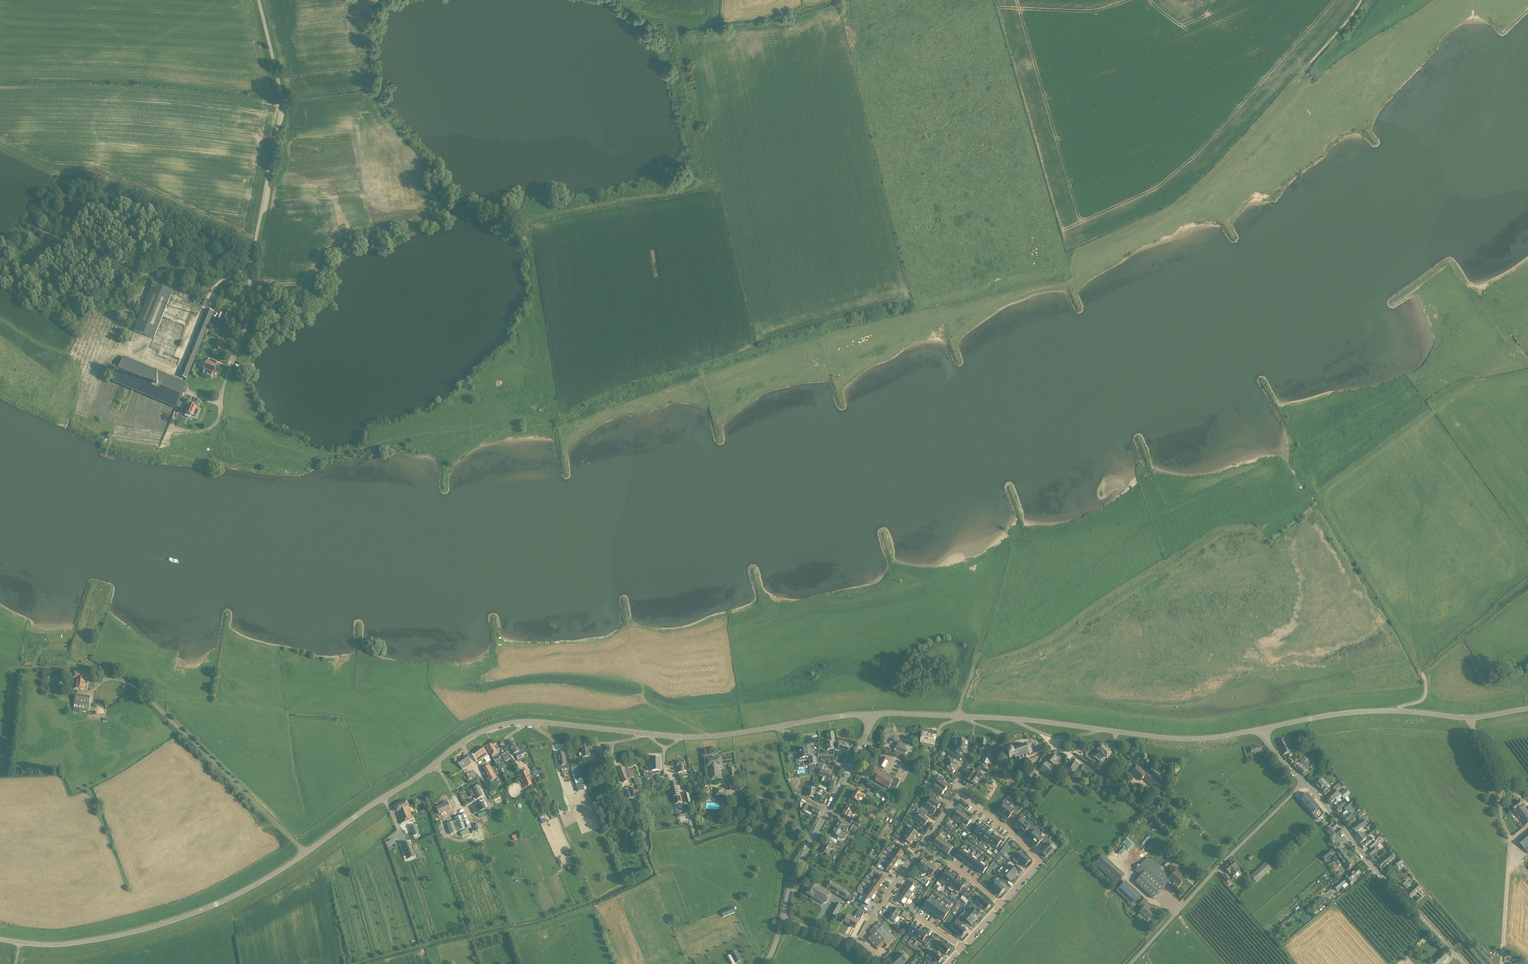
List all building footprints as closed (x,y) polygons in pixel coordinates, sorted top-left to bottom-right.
[(173,291),(153,283),(134,331),(154,339),(173,291)] [(187,356),(194,359),(213,312),(206,309),(187,356)] [(218,327),(224,330),(231,312),(225,310),(218,327)] [(218,341),(215,348),(222,351),(225,344),(218,341)] [(186,384),(123,357),(113,382),(176,408),(186,384)] [(208,375),(211,376),(217,362),(217,363),(215,362),(215,361),(209,359),(208,363),(206,362),(204,369),(205,369),(203,373),(207,375),(208,375)] [(185,404),(182,411),(196,417),(199,410),(195,409),(196,408),(189,405),(188,406),(185,404)] [(85,690),(86,684),(88,684),(89,675),(74,673),(73,678),(75,678),(74,688),(85,690)] [(73,708),(88,711),(90,696),(75,694),(73,708)] [(884,734),(884,741),(895,741),(895,734),(895,728),(883,728),(883,734),(884,734)] [(833,732),(827,733),(828,743),(826,743),(827,750),(834,750),(833,742),(835,742),(833,732)] [(934,745),(935,737),(922,734),(920,743),(934,745)] [(1285,738),(1276,743),(1283,755),(1291,751),(1285,738)] [(967,742),(958,740),(956,753),(966,754),(967,742)] [(516,757),(525,753),(521,746),(517,748),(513,741),(508,743),(513,754),(515,753),(516,757)] [(491,743),(485,746),(491,756),(493,759),(495,763),(497,765),(502,762),(500,760),(497,753),(491,743)] [(582,757),(590,756),(588,743),(580,743),(581,753),(579,753),(579,756),(582,755),(582,757)] [(912,747),(910,747),(910,746),(909,746),(897,743),(894,755),(904,758),(907,760),(922,769),(923,769),(924,768),(923,767),(924,765),(915,760),(915,759),(915,753),(913,753),(913,758),(908,756),(909,753),(911,754),(912,750),(911,750),(912,747)] [(1031,746),(1030,746),(1029,747),(1026,745),(1026,744),(1026,745),(1023,746),(1022,745),(1022,746),(1019,747),(1019,746),(1018,746),(1019,747),(1016,748),(1015,747),(1015,749),(1012,750),(1012,748),(1011,748),(1006,750),(1009,760),(1014,758),(1015,760),(1016,760),(1016,759),(1018,758),(1019,759),(1020,759),(1019,758),(1022,757),(1022,758),(1023,758),(1023,757),(1025,756),(1026,757),(1026,755),(1029,754),(1030,755),(1029,754),(1031,751),(1032,751),(1032,750),(1031,750),(1030,747),(1031,746)] [(1097,751),(1093,756),(1101,763),(1106,758),(1107,759),(1111,754),(1101,745),(1097,751)] [(481,761),(484,759),(485,761),(489,758),(487,755),(481,747),(471,754),(476,762),(480,759),(481,761)] [(798,756),(798,759),(799,759),(799,762),(807,760),(807,758),(808,758),(807,749),(799,750),(800,755),(798,756)] [(605,760),(604,750),(596,751),(598,767),(606,765),(605,760)] [(981,762),(982,762),(981,763),(987,766),(992,754),(987,751),(981,762)] [(564,753),(558,754),(560,763),(559,763),(560,770),(569,768),(569,764),(566,765),(564,753)] [(1048,760),(1046,762),(1039,770),(1047,777),(1054,768),(1051,766),(1053,764),(1057,767),(1061,761),(1052,754),(1047,760),(1048,760)] [(953,762),(955,760),(949,755),(947,758),(949,760),(944,768),(952,773),(958,765),(953,762)] [(471,764),(465,756),(457,762),(462,770),(471,764)] [(651,758),(652,771),(661,771),(660,757),(651,758)] [(816,757),(808,758),(809,765),(817,764),(816,757)] [(877,766),(876,769),(875,769),(871,776),(875,779),(874,780),(889,788),(891,784),(897,787),(900,781),(894,778),(884,772),(889,761),(882,757),(877,766)] [(1299,764),(1298,763),(1294,768),(1302,775),(1303,775),(1305,777),(1308,773),(1306,771),(1304,769),(1310,762),(1305,757),(1299,764)] [(722,779),(720,758),(707,760),(709,780),(722,779)] [(1074,774),(1080,764),(1071,759),(1065,769),(1074,774)] [(976,773),(972,771),(974,768),(969,765),(971,762),(969,760),(965,766),(967,768),(963,774),(967,776),(965,778),(970,782),(976,773)] [(678,773),(687,771),(685,766),(684,761),(676,762),(677,768),(678,773)] [(826,779),(824,782),(828,784),(829,780),(832,781),(834,776),(822,770),(824,766),(819,764),(815,774),(819,776),(826,779)] [(489,782),(496,778),(489,765),(482,769),(489,782)] [(1089,777),(1093,771),(1085,765),(1081,771),(1089,777)] [(571,768),(572,771),(573,777),(574,780),(576,780),(579,792),(587,790),(586,786),(585,786),(583,778),(581,778),(581,775),(580,771),(579,772),(577,766),(571,768)] [(1140,781),(1146,774),(1137,766),(1131,773),(1140,781)] [(627,770),(625,771),(624,768),(618,770),(622,780),(627,778),(627,780),(630,778),(627,770)] [(521,779),(519,779),(519,780),(520,783),(523,782),(524,784),(521,785),(523,788),(530,785),(523,770),(518,772),(521,779)] [(468,780),(469,780),(469,781),(476,778),(474,772),(466,774),(468,780)] [(1154,787),(1155,786),(1159,789),(1164,784),(1160,781),(1150,772),(1143,779),(1149,784),(1150,783),(1154,787)] [(980,776),(976,773),(970,782),(976,786),(980,779),(983,781),(985,777),(982,774),(980,776)] [(1035,779),(1037,780),(1035,783),(1037,784),(1039,782),(1046,787),(1049,782),(1038,774),(1035,779)] [(944,791),(948,786),(943,782),(945,780),(939,776),(936,780),(937,780),(935,784),(936,785),(935,785),(944,791)] [(1031,785),(1034,780),(1029,776),(1025,781),(1031,785)] [(1320,790),(1325,795),(1330,791),(1328,789),(1329,788),(1327,787),(1328,786),(1326,783),(1324,785),(1320,780),(1315,785),(1320,791),(1320,790)] [(680,796),(679,796),(676,782),(670,783),(675,804),(682,803),(680,796)] [(944,791),(935,785),(933,789),(931,787),(928,791),(932,794),(934,795),(935,793),(940,796),(944,791)] [(481,798),(483,797),(478,786),(472,789),(473,789),(468,791),(471,797),(474,796),(476,800),(478,799),(479,802),(483,800),(481,798)] [(626,800),(636,796),(633,787),(622,790),(626,800)] [(807,797),(814,798),(815,789),(808,788),(807,797)] [(716,789),(715,796),(716,796),(716,799),(726,799),(726,790),(723,790),(723,789),(716,789)] [(1331,803),(1340,795),(1335,790),(1332,792),(1330,791),(1327,794),(1328,796),(1326,798),(1331,803)] [(855,791),(851,798),(858,802),(860,797),(864,799),(866,795),(862,793),(861,795),(855,791)] [(1307,793),(1299,800),(1306,808),(1308,807),(1312,813),(1311,814),(1317,821),(1325,814),(1319,808),(1307,793)] [(820,796),(817,794),(814,799),(817,801),(824,804),(827,799),(820,796)] [(931,799),(928,803),(937,809),(940,804),(935,800),(937,798),(934,795),(932,794),(929,798),(931,799)] [(1344,799),(1342,801),(1334,807),(1338,812),(1343,808),(1346,811),(1351,807),(1353,805),(1350,801),(1347,803),(1344,799)] [(1003,807),(998,813),(1003,816),(1010,807),(1006,804),(1007,802),(1004,800),(1000,805),(1003,807)] [(1511,807),(1525,826),(1527,824),(1527,810),(1520,800),(1511,807)] [(406,801),(394,806),(401,824),(413,819),(406,801)] [(450,810),(447,802),(442,804),(443,804),(436,808),(439,814),(446,811),(446,812),(450,810)] [(483,802),(470,807),(474,814),(477,813),(479,818),(487,814),(485,809),(486,809),(483,802)] [(804,804),(801,803),(800,805),(800,808),(802,809),(801,811),(810,815),(811,812),(818,816),(820,811),(813,808),(813,807),(809,805),(809,807),(808,807),(809,806),(804,804)] [(937,809),(928,803),(925,807),(923,805),(920,809),(926,813),(928,811),(933,814),(937,809)] [(855,814),(857,809),(854,807),(853,809),(847,805),(842,814),(849,819),(852,814),(851,814),(852,812),(855,814)] [(1010,807),(1003,816),(1007,820),(1012,814),(1015,816),(1018,811),(1015,808),(1014,810),(1010,807)] [(1355,812),(1351,807),(1346,811),(1348,814),(1342,819),(1346,823),(1353,817),(1351,815),(1355,812)] [(1361,807),(1356,810),(1360,817),(1366,814),(1361,807)] [(924,827),(928,820),(924,817),(926,815),(919,809),(917,812),(915,815),(918,817),(916,820),(921,823),(920,824),(924,827)] [(957,822),(962,814),(958,811),(952,819),(957,822)] [(470,826),(465,814),(460,816),(454,818),(455,820),(453,821),(446,824),(450,835),(457,832),(460,831),(459,830),(464,829),(470,826)] [(957,822),(961,825),(967,817),(962,814),(957,822)] [(1020,821),(1015,827),(1019,831),(1027,822),(1023,818),(1025,817),(1022,814),(1018,818),(1020,821)] [(1361,821),(1352,828),(1356,833),(1366,825),(1363,821),(1366,819),(1363,816),(1359,819),(1361,821)] [(971,820),(967,817),(961,825),(960,827),(964,830),(966,828),(971,820)] [(838,821),(832,833),(839,837),(842,832),(845,834),(848,829),(851,825),(844,821),(842,824),(838,821)] [(1027,822),(1019,831),(1023,835),(1028,829),(1031,831),(1035,827),(1028,821),(1027,822)] [(412,835),(418,833),(415,825),(414,822),(409,824),(410,827),(409,827),(412,835)] [(1371,822),(1365,827),(1368,830),(1374,826),(1371,822)] [(979,825),(974,832),(979,836),(984,828),(979,825)] [(909,831),(907,834),(914,839),(918,834),(911,829),(908,827),(906,829),(909,831)] [(1033,834),(1028,839),(1032,843),(1040,835),(1041,833),(1035,827),(1031,831),(1033,834)] [(984,828),(979,836),(982,838),(980,840),(982,841),(983,839),(988,832),(984,828)] [(1331,828),(1326,832),(1331,838),(1336,834),(1331,828)] [(470,833),(467,829),(460,833),(462,837),(470,833)] [(988,832),(983,839),(986,841),(985,843),(986,844),(993,835),(988,832)] [(1359,833),(1354,837),(1359,844),(1364,840),(1366,839),(1362,832),(1360,834),(1359,833)] [(901,841),(903,839),(900,837),(895,833),(893,836),(901,841)] [(907,834),(903,839),(910,844),(914,839),(907,834)] [(1518,842),(1527,854),(1527,834),(1518,842)] [(993,835),(986,844),(988,845),(989,843),(992,845),(997,838),(993,835)] [(1040,835),(1032,843),(1035,847),(1041,841),(1043,844),(1048,839),(1045,837),(1044,838),(1040,835)] [(828,855),(830,852),(829,851),(831,847),(833,848),(836,844),(842,847),(844,844),(837,841),(830,837),(821,851),(828,855)] [(933,844),(938,848),(943,841),(938,837),(933,844)] [(1374,841),(1371,837),(1361,845),(1364,849),(1374,841)] [(997,838),(992,845),(996,848),(997,848),(999,850),(1003,844),(1001,842),(1002,841),(997,838)] [(1046,847),(1041,852),(1046,857),(1053,850),(1049,846),(1052,843),(1048,839),(1043,844),(1046,847)] [(938,848),(943,852),(948,845),(943,841),(938,848)] [(1374,841),(1368,847),(1370,850),(1377,844),(1374,841)] [(402,844),(406,856),(413,854),(409,842),(402,844)] [(1010,847),(1006,844),(1000,853),(1004,855),(1010,847)] [(948,855),(953,848),(948,845),(943,852),(948,855)] [(1377,851),(1380,849),(1376,845),(1374,848),(1368,853),(1371,857),(1377,851)] [(963,848),(957,856),(962,859),(967,851),(963,848)] [(898,849),(895,854),(900,858),(904,853),(898,849)] [(1335,855),(1336,854),(1341,860),(1347,857),(1346,856),(1346,855),(1345,855),(1344,853),(1344,852),(1343,851),(1342,851),(1341,849),(1339,851),(1337,850),(1333,853),(1335,855)] [(967,851),(962,859),(966,862),(971,854),(967,851)] [(1325,862),(1333,855),(1330,851),(1322,858),(1325,862)] [(1381,869),(1395,857),(1392,853),(1377,865),(1381,869)] [(897,863),(900,858),(895,854),(891,859),(897,863)] [(971,854),(966,862),(970,865),(976,857),(971,854)] [(1015,857),(1012,860),(1017,864),(1020,861),(1025,866),(1030,861),(1023,854),(1018,859),(1015,857)] [(1120,880),(1125,874),(1103,854),(1094,862),(1117,884),(1120,880)] [(976,857),(970,865),(974,868),(980,860),(976,857)] [(1178,886),(1185,880),(1180,875),(1181,875),(1176,870),(1169,877),(1147,857),(1136,870),(1142,875),(1135,883),(1153,899),(1169,882),(1169,883),(1171,880),(1178,886)] [(1342,860),(1344,863),(1347,868),(1346,868),(1348,870),(1351,868),(1350,866),(1352,864),(1349,860),(1347,857),(1342,860)] [(922,871),(923,870),(928,863),(925,861),(926,860),(924,858),(918,866),(921,868),(920,870),(922,871)] [(1397,868),(1399,866),(1403,863),(1400,859),(1400,858),(1394,863),(1397,868)] [(881,862),(884,864),(885,863),(893,868),(897,863),(891,859),(889,862),(887,860),(886,861),(883,859),(881,862)] [(980,860),(974,868),(979,871),(984,863),(980,860)] [(926,874),(927,873),(932,866),(930,864),(931,863),(928,861),(928,863),(923,870),(925,871),(924,873),(926,874)] [(1010,861),(1004,868),(1014,877),(1018,873),(1013,868),(1015,866),(1010,861)] [(1238,868),(1232,861),(1224,867),(1230,874),(1233,877),(1240,871),(1237,868),(1238,868)] [(1256,883),(1271,869),(1265,862),(1250,876),(1256,883)] [(885,863),(884,864),(883,865),(885,867),(884,869),(889,873),(893,868),(885,863)] [(984,863),(979,871),(983,874),(988,866),(984,863)] [(929,874),(928,876),(930,877),(931,876),(936,869),(934,867),(935,866),(933,864),(932,866),(927,873),(929,874)] [(1003,868),(1001,866),(999,869),(996,866),(993,870),(998,874),(1003,868)] [(1004,868),(998,875),(1002,879),(1005,876),(1010,881),(1014,877),(1004,868)] [(1353,882),(1352,880),(1360,874),(1356,869),(1348,876),(1345,878),(1343,880),(1343,879),(1340,881),(1334,887),(1336,890),(1337,891),(1346,884),(1345,882),(1347,881),(1349,885),(1353,882)] [(947,872),(940,881),(945,885),(946,883),(951,875),(947,872)] [(1220,877),(1225,883),(1229,880),(1224,873),(1220,877)] [(881,875),(877,881),(881,884),(885,878),(881,875)] [(951,875),(946,883),(950,886),(956,878),(951,875)] [(997,877),(990,885),(992,887),(992,888),(999,895),(1002,893),(1004,890),(1004,889),(999,885),(1002,882),(997,877)] [(956,878),(950,886),(954,889),(955,889),(960,881),(956,878)] [(1407,880),(1402,885),(1406,889),(1411,885),(1407,880)] [(831,881),(827,889),(846,900),(850,893),(831,881)] [(878,889),(881,884),(877,881),(873,886),(878,889)] [(954,889),(953,891),(958,894),(959,892),(962,895),(966,889),(963,887),(965,885),(960,882),(960,881),(955,889),(954,889)] [(1128,902),(1127,903),(1132,908),(1136,904),(1134,902),(1141,895),(1125,881),(1116,891),(1128,902)] [(813,882),(806,894),(812,897),(823,904),(830,892),(826,890),(822,888),(813,882)] [(909,882),(905,888),(913,893),(917,887),(909,882)] [(1410,899),(1421,889),(1415,882),(1411,886),(1413,888),(1406,894),(1410,899)] [(873,886),(869,891),(874,894),(878,889),(873,886)] [(905,888),(901,894),(909,899),(913,893),(905,888)] [(864,894),(865,895),(871,899),(874,894),(869,891),(868,893),(866,891),(865,893),(862,891),(860,894),(863,896),(864,894)] [(901,894),(897,900),(905,905),(909,899),(901,894)] [(865,895),(861,901),(867,906),(871,900),(871,899),(865,895)] [(980,896),(976,901),(980,905),(978,907),(981,909),(983,907),(986,910),(990,905),(987,903),(985,901),(980,896)] [(931,897),(924,908),(927,910),(928,911),(936,901),(931,897)] [(839,898),(830,913),(836,917),(845,901),(839,898)] [(936,901),(928,911),(930,912),(933,914),(940,904),(936,901)] [(1154,914),(1149,909),(1151,908),(1143,901),(1139,905),(1143,908),(1140,912),(1148,920),(1154,914)] [(853,906),(859,910),(856,915),(861,918),(864,913),(865,911),(855,904),(853,906)] [(940,904),(933,914),(937,917),(938,918),(945,907),(940,904)] [(972,904),(965,911),(966,912),(975,921),(980,916),(977,913),(975,911),(974,911),(977,908),(972,904)] [(733,907),(720,912),(723,917),(735,912),(733,907)] [(892,907),(889,912),(890,913),(888,917),(894,922),(900,912),(892,907)] [(945,907),(938,918),(939,918),(943,921),(950,910),(945,907)] [(904,911),(901,916),(907,919),(910,915),(904,911)] [(961,916),(958,919),(963,923),(966,920),(966,921),(968,923),(971,925),(975,921),(966,912),(962,917),(961,916)] [(844,922),(850,925),(854,919),(848,915),(844,922)] [(859,922),(854,919),(850,925),(855,928),(859,922)] [(956,923),(952,928),(962,937),(966,932),(963,929),(961,928),(961,927),(963,925),(957,919),(955,922),(956,923)] [(883,925),(880,922),(869,931),(871,933),(867,938),(878,950),(882,946),(885,949),(887,946),(895,939),(888,933),(891,931),(885,924),(883,925)] [(914,925),(908,934),(912,937),(918,928),(914,925)] [(912,937),(911,938),(916,941),(918,939),(923,932),(923,931),(918,928),(912,937)] [(923,932),(918,939),(925,944),(929,939),(926,937),(927,935),(923,932)] [(940,941),(936,946),(946,955),(950,950),(947,947),(945,945),(940,941)] [(928,954),(926,957),(931,961),(933,958),(933,959),(935,961),(938,963),(943,958),(940,956),(941,954),(938,951),(937,953),(934,951),(930,956),(928,954)] [(890,961),(892,963),(901,963),(906,960),(900,953),(890,961)] [(1432,962),(1433,963),(1442,963),(1447,960),(1441,954),(1432,962)] [(735,963),(741,963),(737,955),(732,958),(735,963)]
